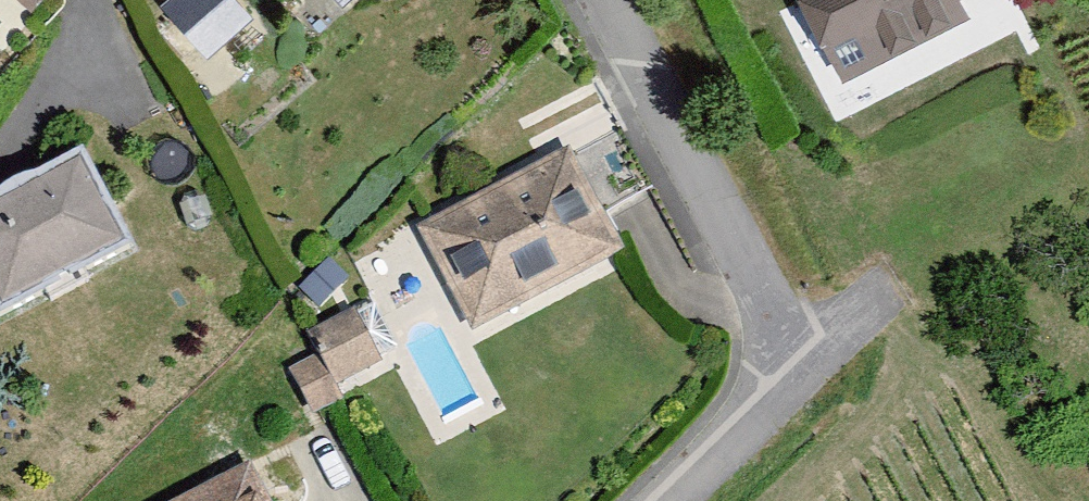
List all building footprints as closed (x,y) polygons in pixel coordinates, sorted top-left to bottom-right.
[(170,14),(227,74),(275,28),(248,0),(185,0),(170,14)] [(845,95),(992,23),(981,0),(798,0),(845,95)] [(586,154),(428,238),(484,342),(641,258),(586,154)] [(0,215),(0,299),(13,325),(155,253),(108,160),(0,215)] [(319,426),(364,404),(354,384),(398,362),(373,311),(320,338),(331,361),(296,379),(319,426)] [(208,500),(279,500),(264,472),(208,500)]
